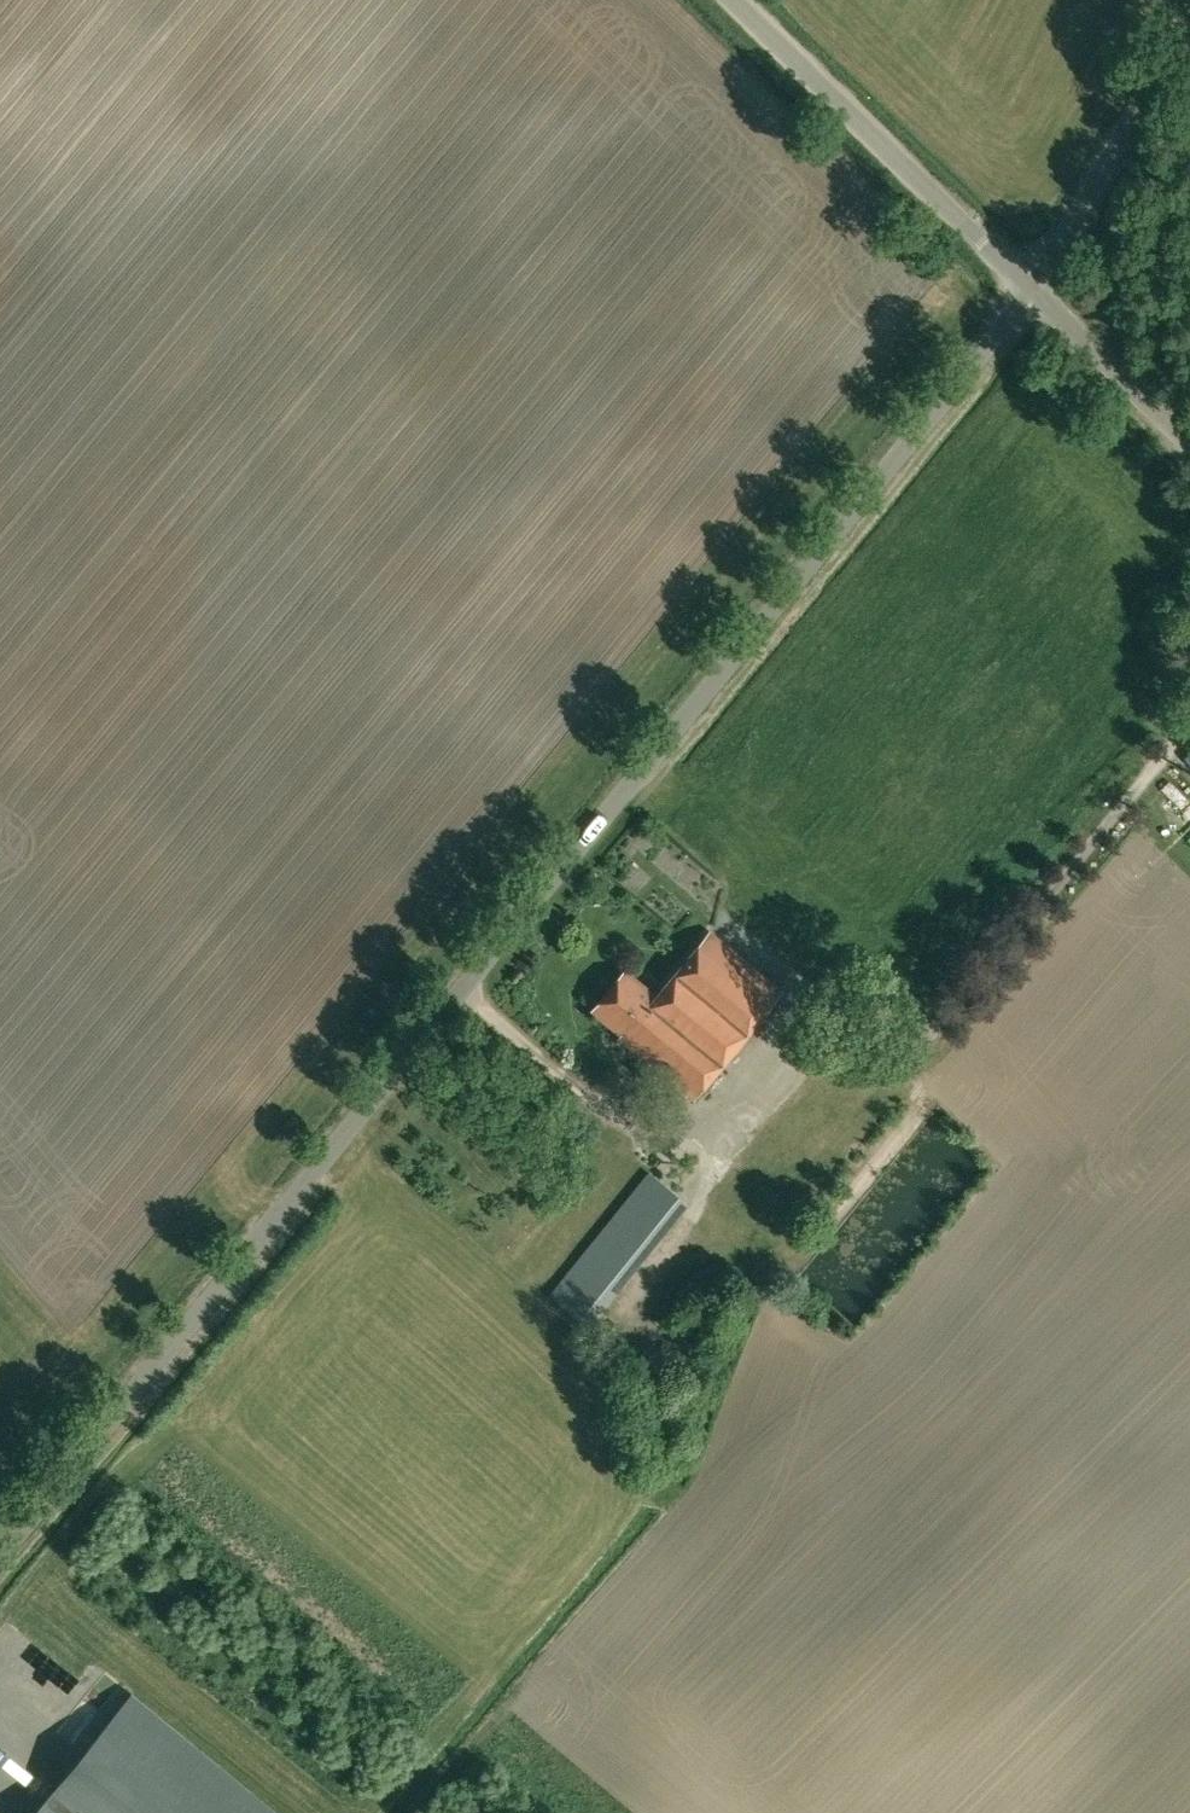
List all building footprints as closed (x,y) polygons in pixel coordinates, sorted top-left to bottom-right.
[(696,1097),(783,991),(712,932),(658,998),(626,972),(596,1009),(635,1041),(632,1044),(696,1097)] [(563,1295),(658,1169),(641,1157),(615,1192),(599,1181),(531,1271),(563,1295)] [(132,1694),(35,1812),(278,1812),(132,1694)]
